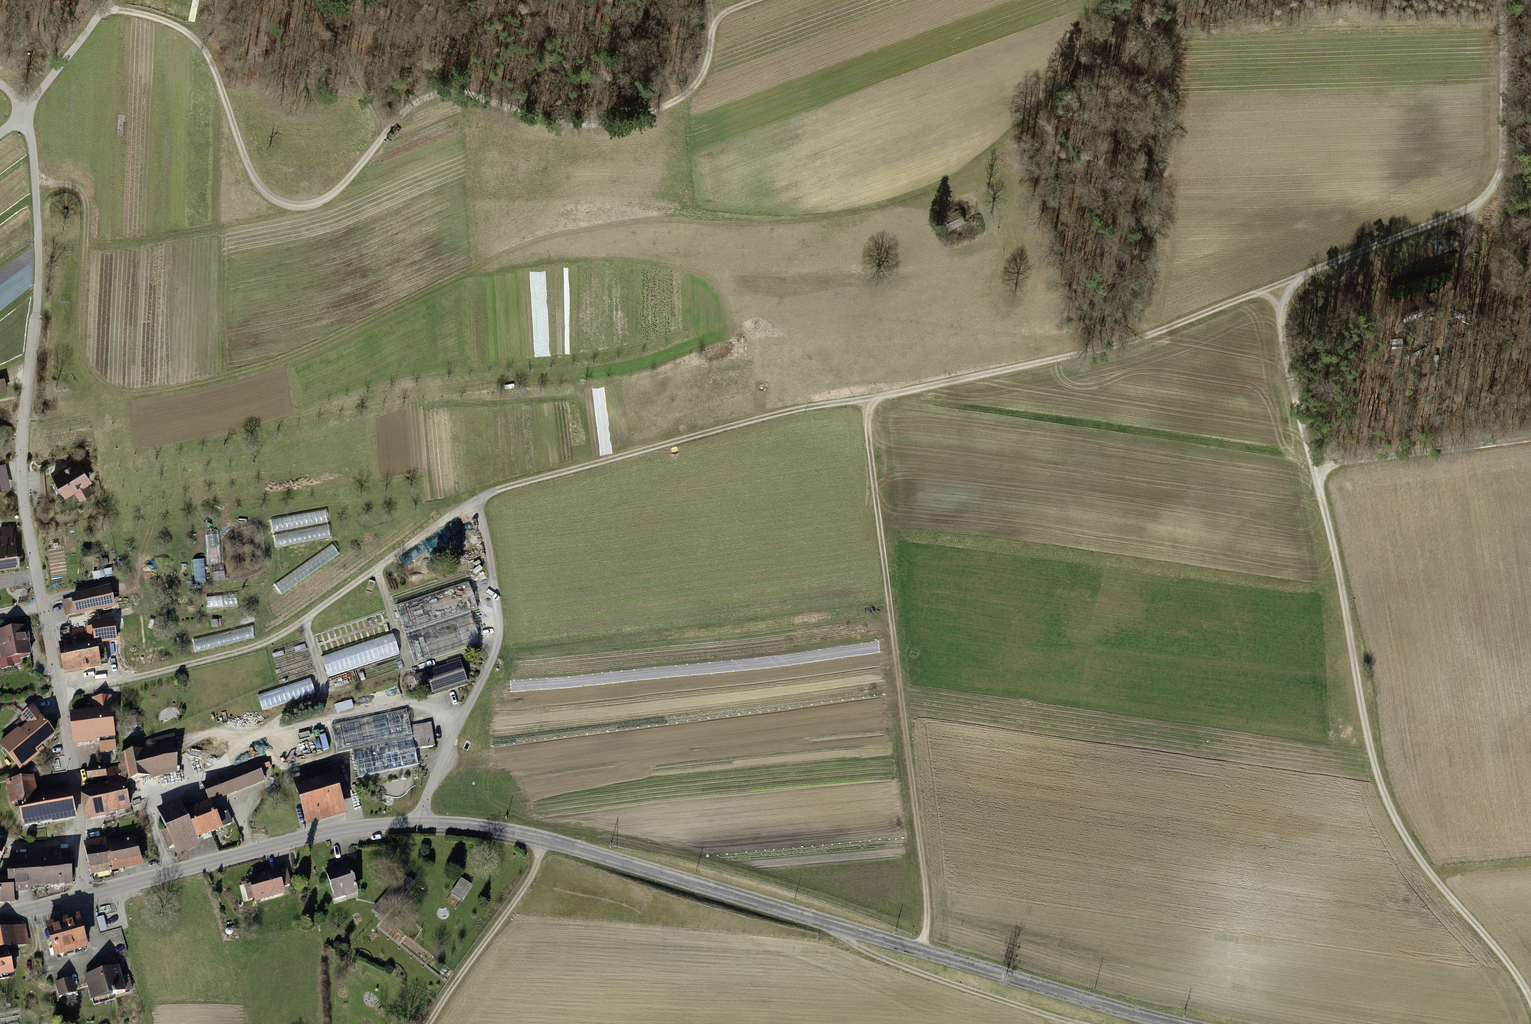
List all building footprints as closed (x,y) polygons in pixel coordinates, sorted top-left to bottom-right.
[(957,210),(941,216),(947,232),(964,226),(957,210)] [(76,456),(49,469),(62,497),(72,492),(76,500),(93,492),(76,456)] [(317,516),(271,521),(272,532),(292,530),(294,542),(331,537),(330,533),(319,534),(317,516)] [(0,535),(0,568),(17,566),(11,524),(0,526),(0,530),(1,535),(0,535)] [(195,561),(196,584),(207,583),(205,560),(195,561)] [(110,589),(82,594),(84,607),(113,601),(110,589)] [(0,630),(0,660),(14,657),(15,661),(30,658),(24,625),(0,630)] [(70,641),(59,643),(65,675),(101,669),(93,625),(68,630),(70,641)] [(253,629),(195,639),(197,649),(255,639),(253,629)] [(329,676),(401,654),(395,634),(323,657),(329,676)] [(460,661),(421,672),(428,697),(467,686),(460,661)] [(259,695),(264,710),(316,693),(312,678),(259,695)] [(90,708),(68,712),(73,746),(115,740),(111,716),(118,715),(116,702),(111,703),(110,694),(89,697),(90,708)] [(32,703),(15,716),(23,726),(0,744),(0,749),(17,771),(38,755),(35,751),(56,735),(32,703)] [(337,708),(338,714),(355,709),(353,704),(337,708)] [(430,723),(412,725),(415,748),(433,746),(430,723)] [(105,782),(77,787),(84,819),(128,808),(122,780),(148,776),(148,778),(175,772),(174,740),(171,733),(146,739),(147,746),(140,747),(141,749),(116,754),(118,764),(115,764),(107,766),(104,777),(105,782)] [(267,760),(203,785),(209,799),(222,794),(223,796),(264,780),(259,770),(270,766),(267,760)] [(102,765),(83,767),(84,778),(103,775),(102,765)] [(330,768),(289,780),(302,827),(343,815),(330,768)] [(30,775),(1,781),(7,807),(14,805),(19,831),(72,820),(65,788),(34,795),(30,775)] [(191,800),(160,814),(167,831),(163,833),(170,849),(231,822),(226,811),(216,816),(211,804),(195,810),(191,800)] [(102,839),(81,842),(88,877),(140,865),(133,836),(103,843),(102,839)] [(68,848),(39,850),(39,857),(6,859),(7,877),(0,877),(0,904),(11,904),(10,891),(28,890),(27,883),(70,881),(68,848)] [(346,862),(322,870),(332,902),(356,895),(346,862)] [(286,867),(243,879),(250,903),(281,894),(279,888),(291,885),(286,867)] [(473,887),(459,879),(448,896),(462,904),(473,887)] [(77,917),(47,926),(57,959),(87,950),(77,917)] [(13,975),(7,949),(26,943),(24,925),(0,929),(0,977),(13,975)] [(116,965),(81,974),(88,1002),(131,991),(127,976),(119,978),(116,965)] [(69,979),(52,983),(57,999),(73,995),(69,979)]
